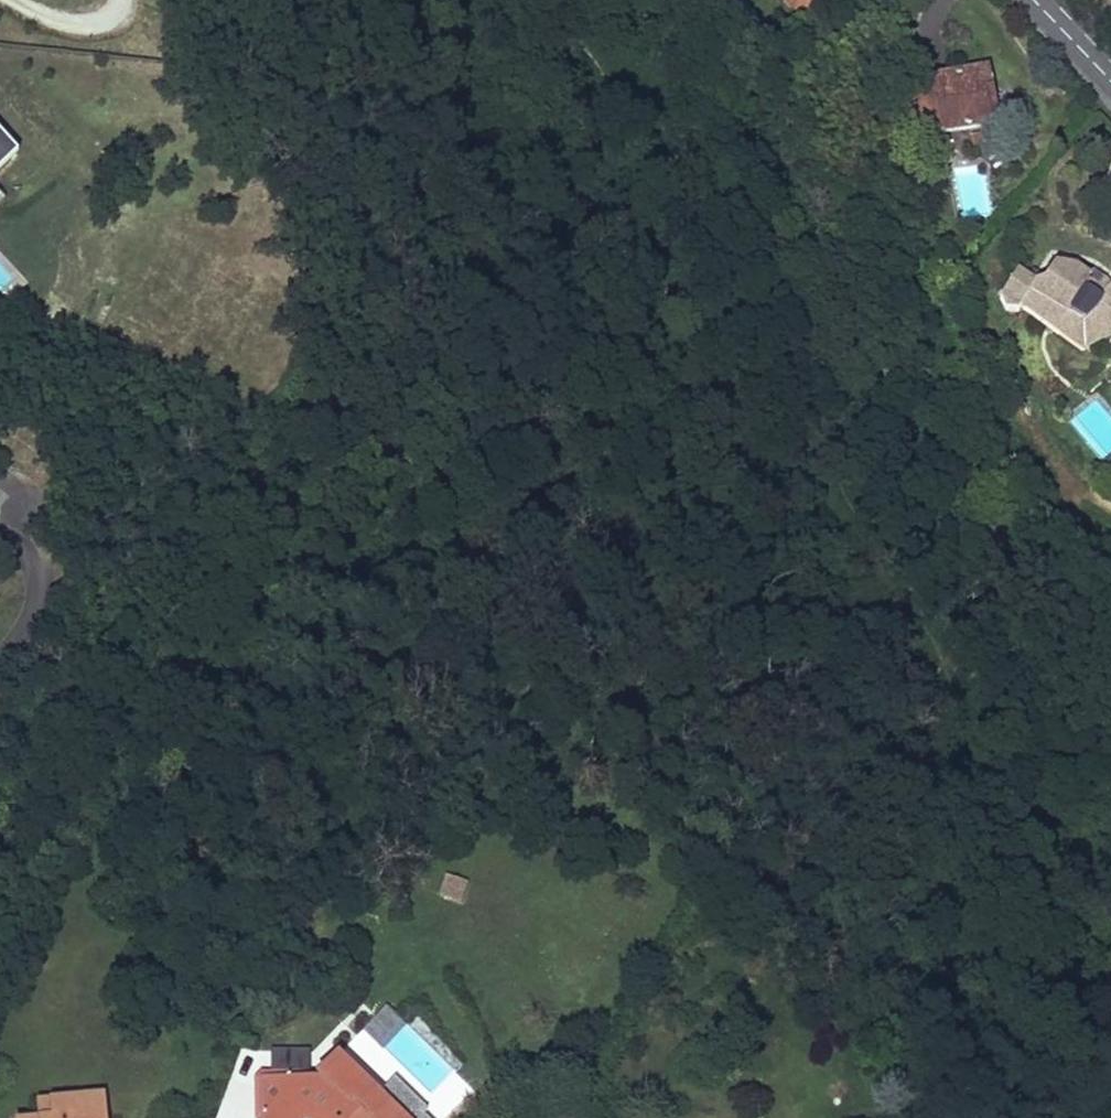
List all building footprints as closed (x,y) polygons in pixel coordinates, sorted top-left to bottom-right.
[(939,86),(948,139),(993,131),(989,109),(998,107),(993,76),(979,79),(939,86)] [(20,157),(0,135),(0,175),(20,157)] [(1051,298),(1038,287),(1019,310),(1027,323),(1035,320),(1093,369),(1110,356),(1110,296),(1107,292),(1105,295),(1091,283),(1072,280),(1058,297),(1051,298)] [(446,877),(442,897),(463,901),(467,880),(446,877)] [(373,1070),(394,1046),(379,1032),(357,1056),(373,1070)] [(424,1103),(428,1099),(394,1069),(378,1086),(337,1049),(321,1067),(321,1070),(260,1073),(259,1117),(438,1117),(439,1117),(424,1103)] [(101,1108),(52,1114),(53,1117),(102,1117),(101,1108)]
